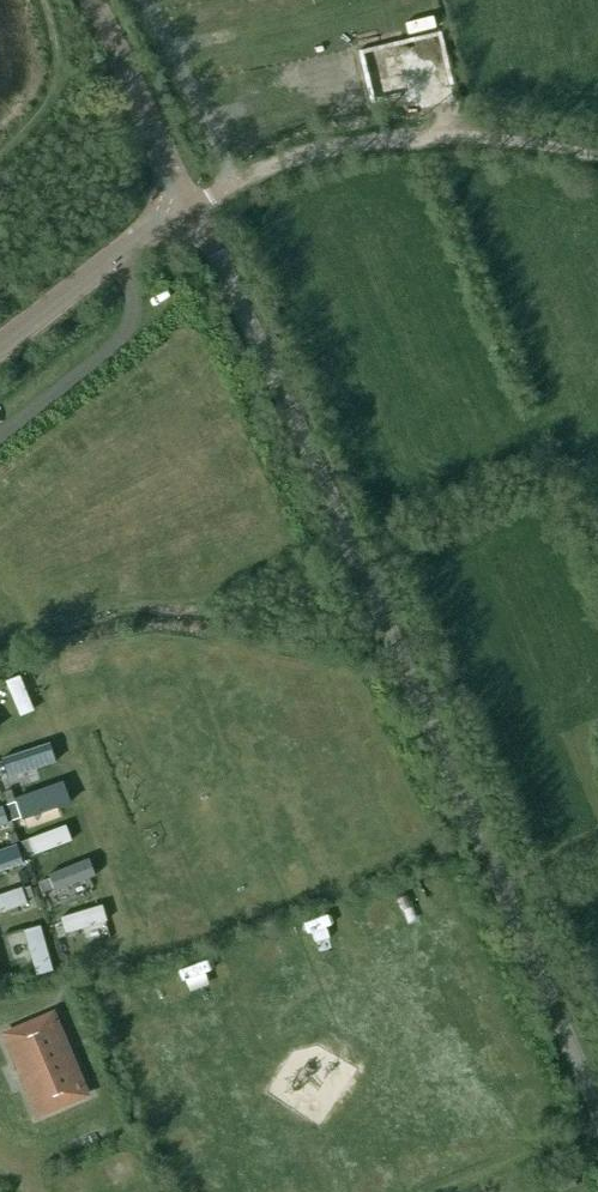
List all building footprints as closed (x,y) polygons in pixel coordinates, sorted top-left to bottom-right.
[(19,675),(6,681),(21,716),(34,711),(19,675)] [(6,761),(12,777),(51,763),(45,747),(6,761)] [(15,798),(23,820),(70,803),(62,781),(15,798)] [(10,791),(3,793),(6,803),(14,801),(10,791)] [(14,802),(6,805),(10,815),(18,813),(14,802)] [(28,839),(34,854),(71,841),(65,825),(28,839)] [(16,839),(6,842),(8,848),(18,845),(16,839)] [(27,840),(21,843),(24,853),(31,850),(27,840)] [(12,866),(6,850),(0,852),(0,870),(12,866)] [(15,850),(8,852),(12,862),(18,859),(15,850)] [(48,876),(55,892),(95,874),(88,859),(48,876)] [(17,873),(23,886),(30,883),(25,870),(17,873)] [(45,881),(38,884),(42,894),(49,891),(45,881)] [(26,903),(21,887),(0,895),(0,913),(26,903)] [(30,887),(23,889),(26,899),(33,897),(30,887)] [(108,921),(103,905),(61,917),(66,933),(108,921)] [(40,926),(24,930),(36,976),(52,972),(40,926)] [(62,927),(55,929),(58,939),(65,937),(62,927)] [(11,973),(0,976),(2,982),(13,980),(11,973)] [(28,1089),(39,1115),(86,1095),(75,1069),(77,1068),(65,1040),(63,1041),(52,1015),(5,1035),(16,1061),(14,1062),(26,1090),(28,1089)]
